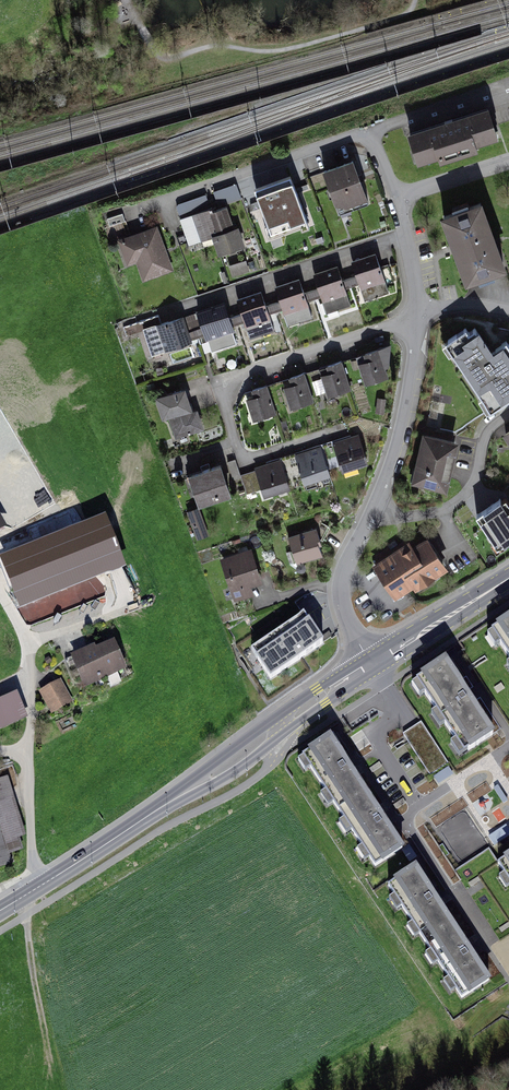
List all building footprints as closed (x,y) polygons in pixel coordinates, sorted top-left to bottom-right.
[(490,109),(410,135),(419,164),(499,138),(490,109)] [(354,162),(326,172),(339,211),(368,201),(354,162)] [(289,176),(253,189),(268,231),(304,218),(289,176)] [(213,187),(217,202),(241,195),(236,180),(213,187)] [(483,205),(445,219),(469,282),(507,268),(483,205)] [(232,211),(207,220),(220,257),(245,248),(232,211)] [(160,228),(124,240),(132,264),(142,260),(148,280),(174,271),(160,228)] [(232,272),(249,267),(246,256),(229,261),(232,272)] [(375,256),(352,264),(365,301),(387,293),(375,256)] [(337,269),(314,276),(327,313),(350,305),(337,269)] [(299,282),(276,289),(289,326),(311,319),(299,282)] [(260,294),(238,302),(250,339),(273,331),(260,294)] [(199,313),(227,304),(225,297),(197,306),(199,313)] [(223,306),(199,315),(211,352),(236,344),(223,306)] [(145,331),(152,356),(191,343),(183,319),(145,331)] [(444,343),(488,406),(508,392),(508,351),(504,343),(492,351),(477,331),(470,336),(465,328),(444,343)] [(358,358),(367,385),(388,378),(379,351),(358,358)] [(327,366),(329,373),(323,376),(329,395),(348,389),(340,362),(327,366)] [(313,401),(305,375),(290,380),(292,387),(285,389),(292,408),(313,401)] [(253,391),(256,399),(248,401),(254,422),(277,414),(267,387),(253,391)] [(185,391),(157,399),(164,419),(170,418),(176,437),(202,429),(196,410),(191,412),(185,391)] [(357,436),(334,443),(343,473),(367,466),(357,436)] [(458,444),(425,437),(415,483),(448,491),(458,444)] [(296,456),(305,484),(329,476),(319,448),(296,456)] [(257,469),(266,497),(291,490),(282,461),(257,469)] [(221,467),(190,478),(200,508),(231,496),(221,467)] [(477,516),(497,547),(508,539),(508,505),(505,499),(501,502),(501,500),(477,516)] [(0,555),(20,605),(125,564),(105,514),(0,555)] [(202,520),(192,523),(198,538),(207,535),(202,520)] [(315,529),(291,537),(299,562),(323,554),(315,529)] [(395,599),(415,586),(417,589),(448,569),(428,538),(413,548),(410,543),(374,567),(395,599)] [(252,551),(223,560),(236,600),(255,594),(252,586),(262,583),(252,551)] [(304,611),(253,646),(271,671),(322,637),(304,611)] [(494,624),(508,647),(508,615),(494,624)] [(112,640),(70,657),(83,688),(125,671),(112,640)] [(418,675),(464,745),(493,726),(447,656),(418,675)] [(72,702),(59,681),(39,693),(52,714),(72,702)] [(17,691),(0,698),(0,726),(27,715),(17,691)] [(422,723),(404,734),(430,775),(448,763),(422,723)] [(304,751),(339,805),(366,787),(331,733),(304,751)] [(434,774),(438,781),(446,777),(444,774),(452,770),(450,765),(434,774)] [(6,863),(2,850),(20,844),(18,838),(25,835),(7,782),(15,779),(11,767),(0,771),(0,866),(6,863)] [(339,805),(375,861),(403,843),(366,787),(339,805)] [(490,833),(500,849),(508,843),(508,826),(507,822),(490,833)] [(508,874),(508,853),(499,859),(508,874)] [(390,882),(428,941),(456,923),(417,864),(390,882)] [(428,941),(462,992),(489,975),(456,923),(428,941)]
